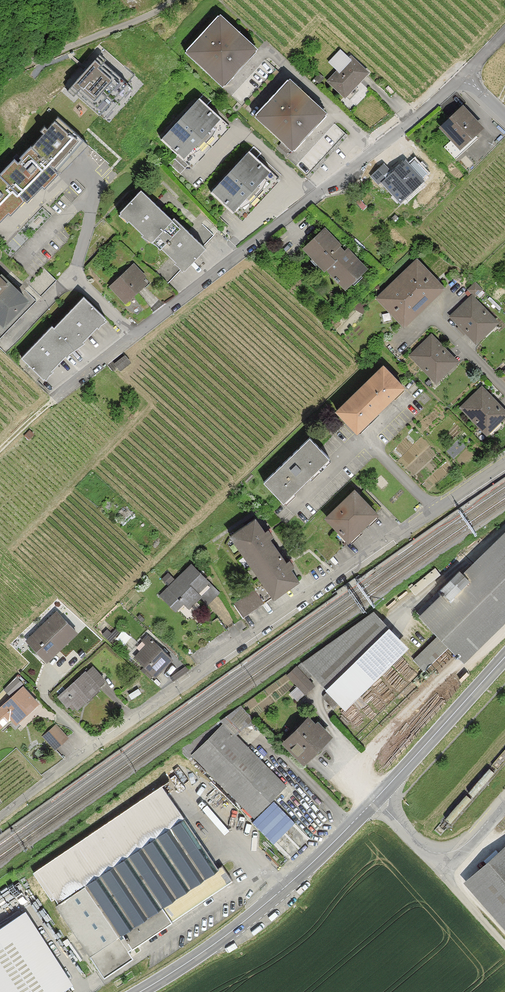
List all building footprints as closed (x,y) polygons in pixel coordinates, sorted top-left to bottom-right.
[(256,51),(218,16),(186,50),(224,86),(256,51)] [(104,63),(106,60),(100,55),(67,91),(74,97),(76,94),(99,115),(127,84),(104,63)] [(351,58),(329,81),(345,96),(367,73),(351,58)] [(326,115),(288,80),(256,115),(294,150),(326,115)] [(183,160),(221,118),(199,98),(161,140),(183,160)] [(462,108),(442,127),(453,139),(444,147),(456,159),(478,138),(474,134),(481,128),(462,108)] [(6,212),(7,214),(8,213),(9,213),(18,203),(16,201),(20,197),(23,199),(28,194),(30,196),(39,186),(41,187),(42,187),(52,177),(50,175),(54,170),(56,172),(57,172),(56,171),(84,140),(58,117),(47,129),(44,126),(40,131),(43,133),(32,147),(31,146),(19,158),(21,159),(18,162),(14,159),(0,174),(0,218),(6,212)] [(233,212),(271,171),(249,151),(211,192),(233,212)] [(381,180),(401,201),(422,181),(421,179),(427,173),(415,160),(408,166),(405,162),(402,165),(400,163),(390,172),(384,165),(372,176),(378,183),(381,180)] [(172,220),(141,190),(120,212),(121,213),(122,212),(130,219),(128,220),(143,234),(145,233),(152,240),(151,241),(152,242),(155,239),(163,246),(161,248),(176,262),(178,260),(184,266),(183,268),(185,270),(206,248),(174,218),(172,220)] [(340,246),(324,230),(304,249),(311,257),(313,256),(326,270),(328,268),(336,277),(335,278),(338,281),(339,280),(346,287),(365,269),(346,249),(343,252),(339,247),(340,246)] [(417,262),(379,298),(402,322),(404,324),(442,288),(440,286),(417,262)] [(133,265),(111,286),(126,302),(145,284),(141,279),(144,277),(133,265)] [(57,280),(44,269),(29,285),(41,297),(57,280)] [(5,321),(4,322),(5,323),(26,301),(25,300),(15,291),(17,289),(11,285),(10,286),(0,276),(0,316),(5,321)] [(52,325),(21,357),(43,379),(44,378),(43,376),(49,369),(51,371),(66,355),(64,354),(71,346),(74,349),(75,348),(74,347),(81,340),(83,342),(98,325),(97,324),(103,317),(105,319),(106,318),(84,296),(54,327),(52,325)] [(493,320),(472,298),(453,316),(474,338),(493,320)] [(452,359),(431,337),(413,356),(433,377),(434,376),(438,381),(447,372),(443,368),(452,359)] [(383,366),(337,411),(339,413),(340,413),(357,431),(403,387),(383,366)] [(503,411),(482,389),(463,408),(484,429),(503,411)] [(310,437),(264,482),(284,502),(330,458),(310,437)] [(358,495),(354,491),(327,517),(330,521),(348,540),(381,508),(364,490),(358,495)] [(265,532),(255,518),(230,535),(264,584),(234,605),(243,618),(298,580),(291,569),(294,566),(289,560),(286,562),(269,539),(273,536),(268,529),(265,532)] [(504,610),(504,544),(468,579),(460,571),(417,612),(458,655),(504,610)] [(180,598),(179,599),(180,600),(181,599),(189,607),(200,596),(196,593),(208,582),(191,565),(169,587),(180,598)] [(412,584),(409,587),(415,595),(441,574),(435,568),(414,585),(412,584)] [(57,611),(28,639),(38,648),(35,651),(47,662),(56,653),(54,651),(76,631),(57,611)] [(324,697),(334,706),(343,697),(347,701),(402,648),(370,615),(307,660),(333,688),(324,697)] [(17,639),(16,638),(9,644),(13,647),(18,643),(15,641),(17,639)] [(135,657),(155,676),(172,659),(152,639),(135,657)] [(314,685),(296,667),(288,675),(305,694),(314,685)] [(84,673),(60,696),(68,704),(67,705),(72,710),(78,705),(79,706),(105,682),(92,669),(89,671),(87,668),(83,672),(84,673)] [(21,684),(15,678),(4,689),(4,690),(5,689),(9,694),(21,684)] [(0,709),(0,726),(11,716),(16,722),(36,704),(22,688),(0,709)] [(138,688),(129,694),(131,699),(141,693),(138,688)] [(306,762),(307,763),(308,763),(308,762),(316,754),(313,751),(328,736),(328,737),(329,736),(328,735),(316,723),(314,725),(308,719),(286,741),(292,747),(291,748),(297,754),(298,753),(306,762)] [(221,720),(180,750),(188,759),(192,754),(254,817),(286,786),(221,720)] [(67,738),(56,726),(44,737),(55,748),(67,738)] [(162,785),(33,871),(51,899),(54,897),(58,902),(55,904),(99,970),(233,880),(222,865),(218,867),(185,817),(184,817),(162,785)] [(473,881),(504,917),(504,852),(473,881)] [(0,926),(0,991),(60,991),(67,987),(19,914),(0,926)]
